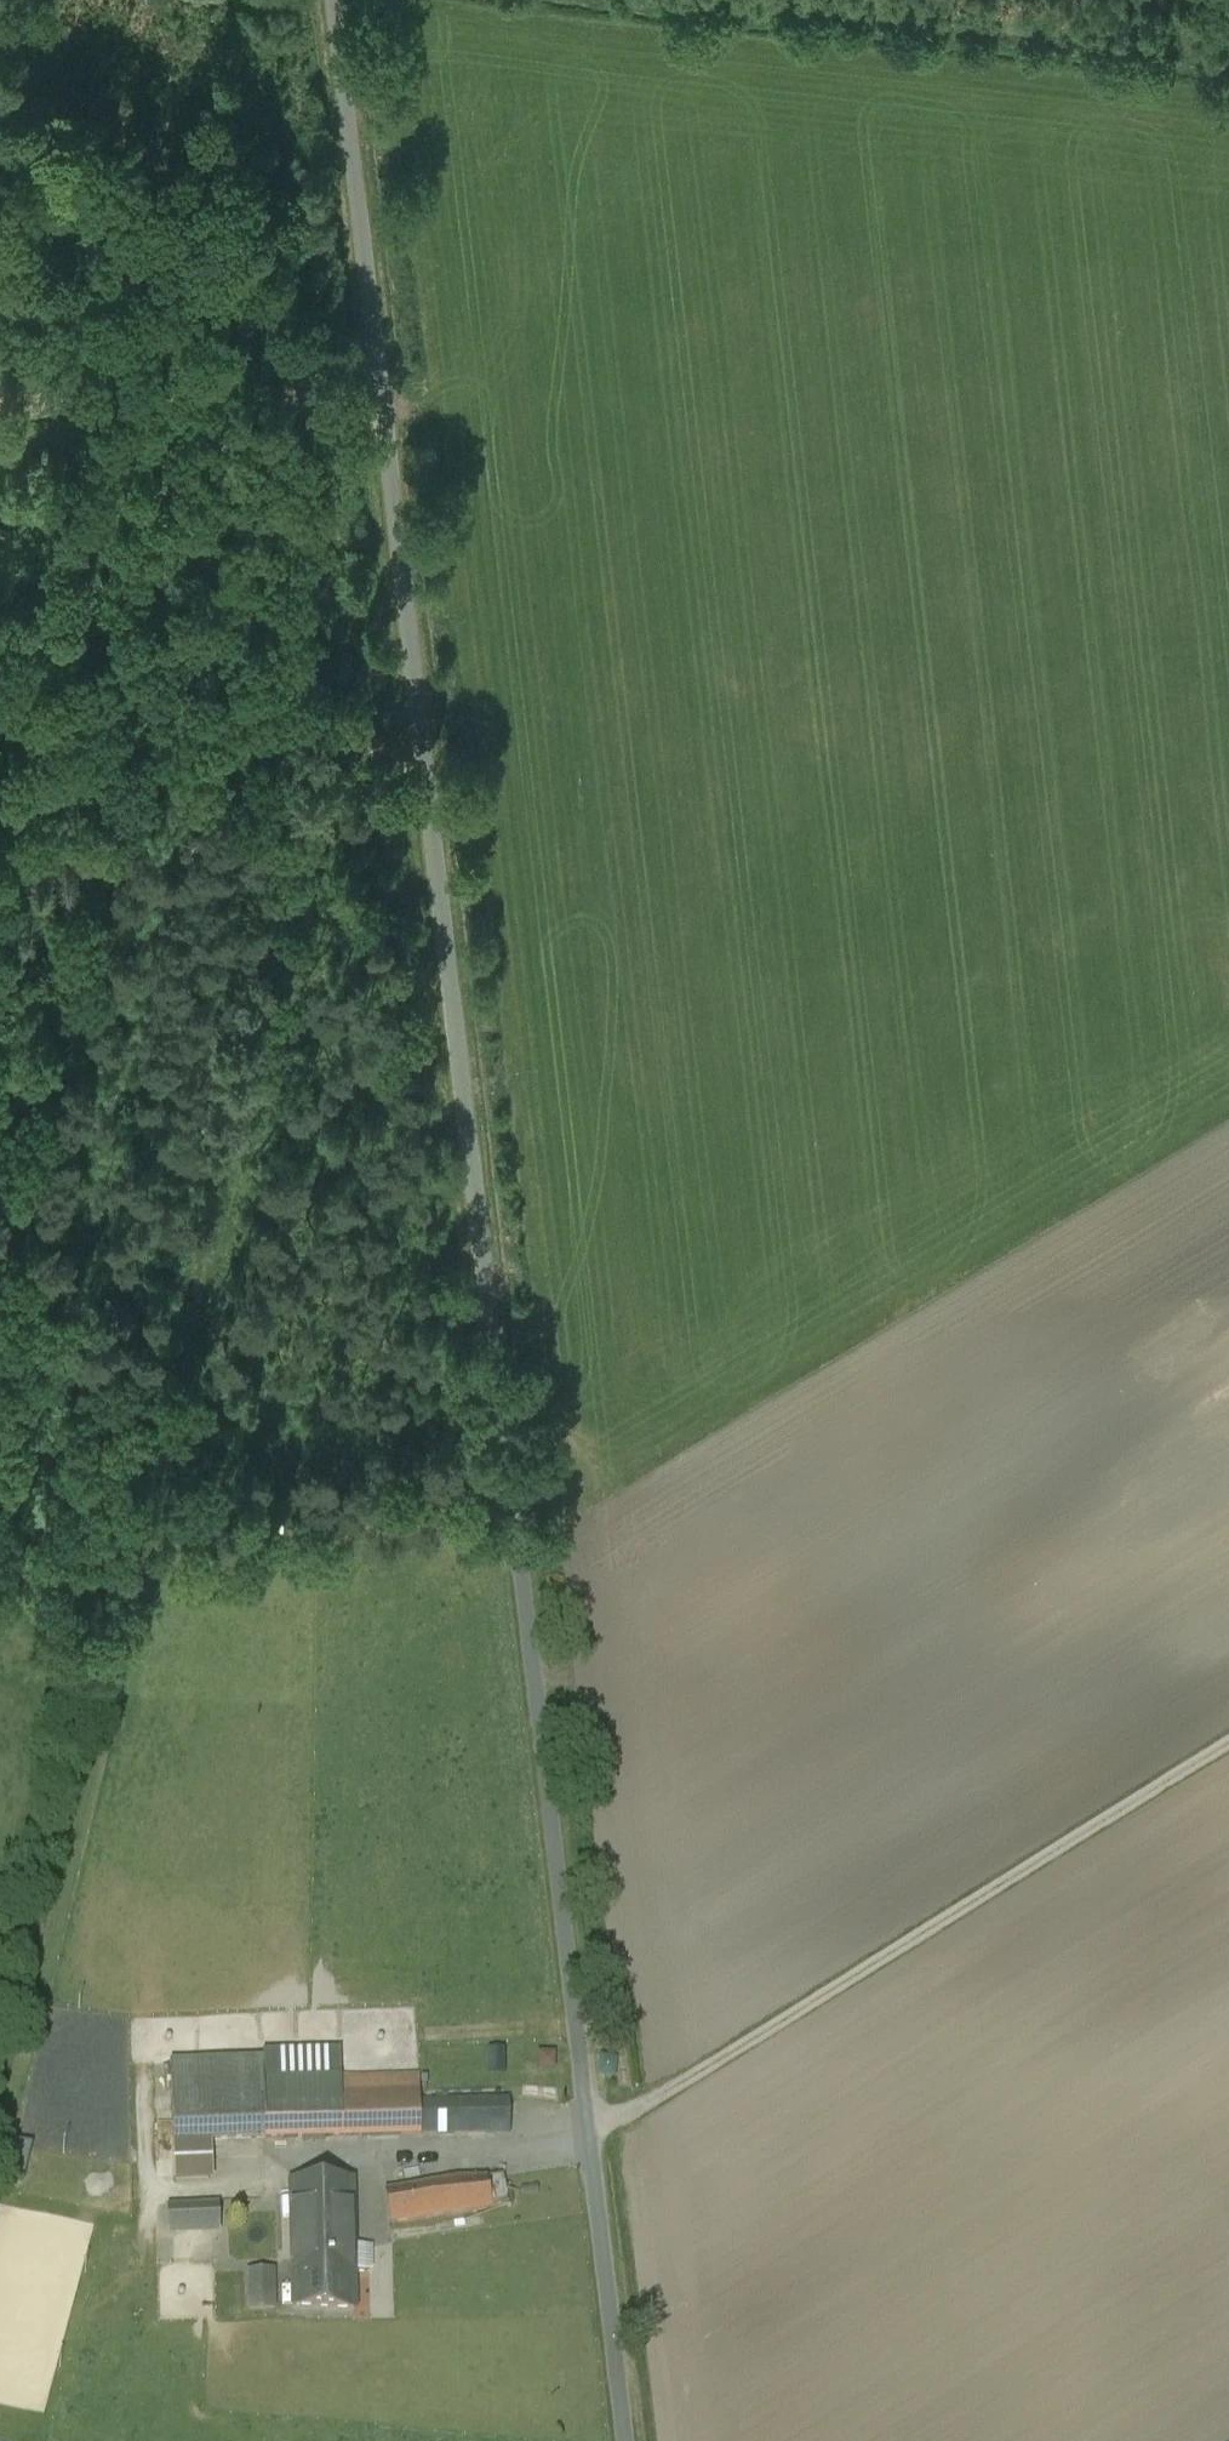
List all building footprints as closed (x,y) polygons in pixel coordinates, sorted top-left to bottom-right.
[(340,2052),(262,2054),(262,2062),(170,2064),(172,2143),(510,2134),(509,2102),(419,2104),(419,2078),(340,2080),(340,2052)] [(557,2072),(557,2054),(539,2054),(539,2072),(557,2072)] [(502,2174),(385,2194),(389,2223),(507,2203),(502,2174)] [(354,2305),(352,2184),(291,2186),(294,2309),(354,2308),(353,2306),(354,2305)] [(216,2209),(169,2211),(170,2235),(217,2233),(216,2209)] [(248,2273),(250,2311),(280,2310),(278,2272),(248,2273)]
